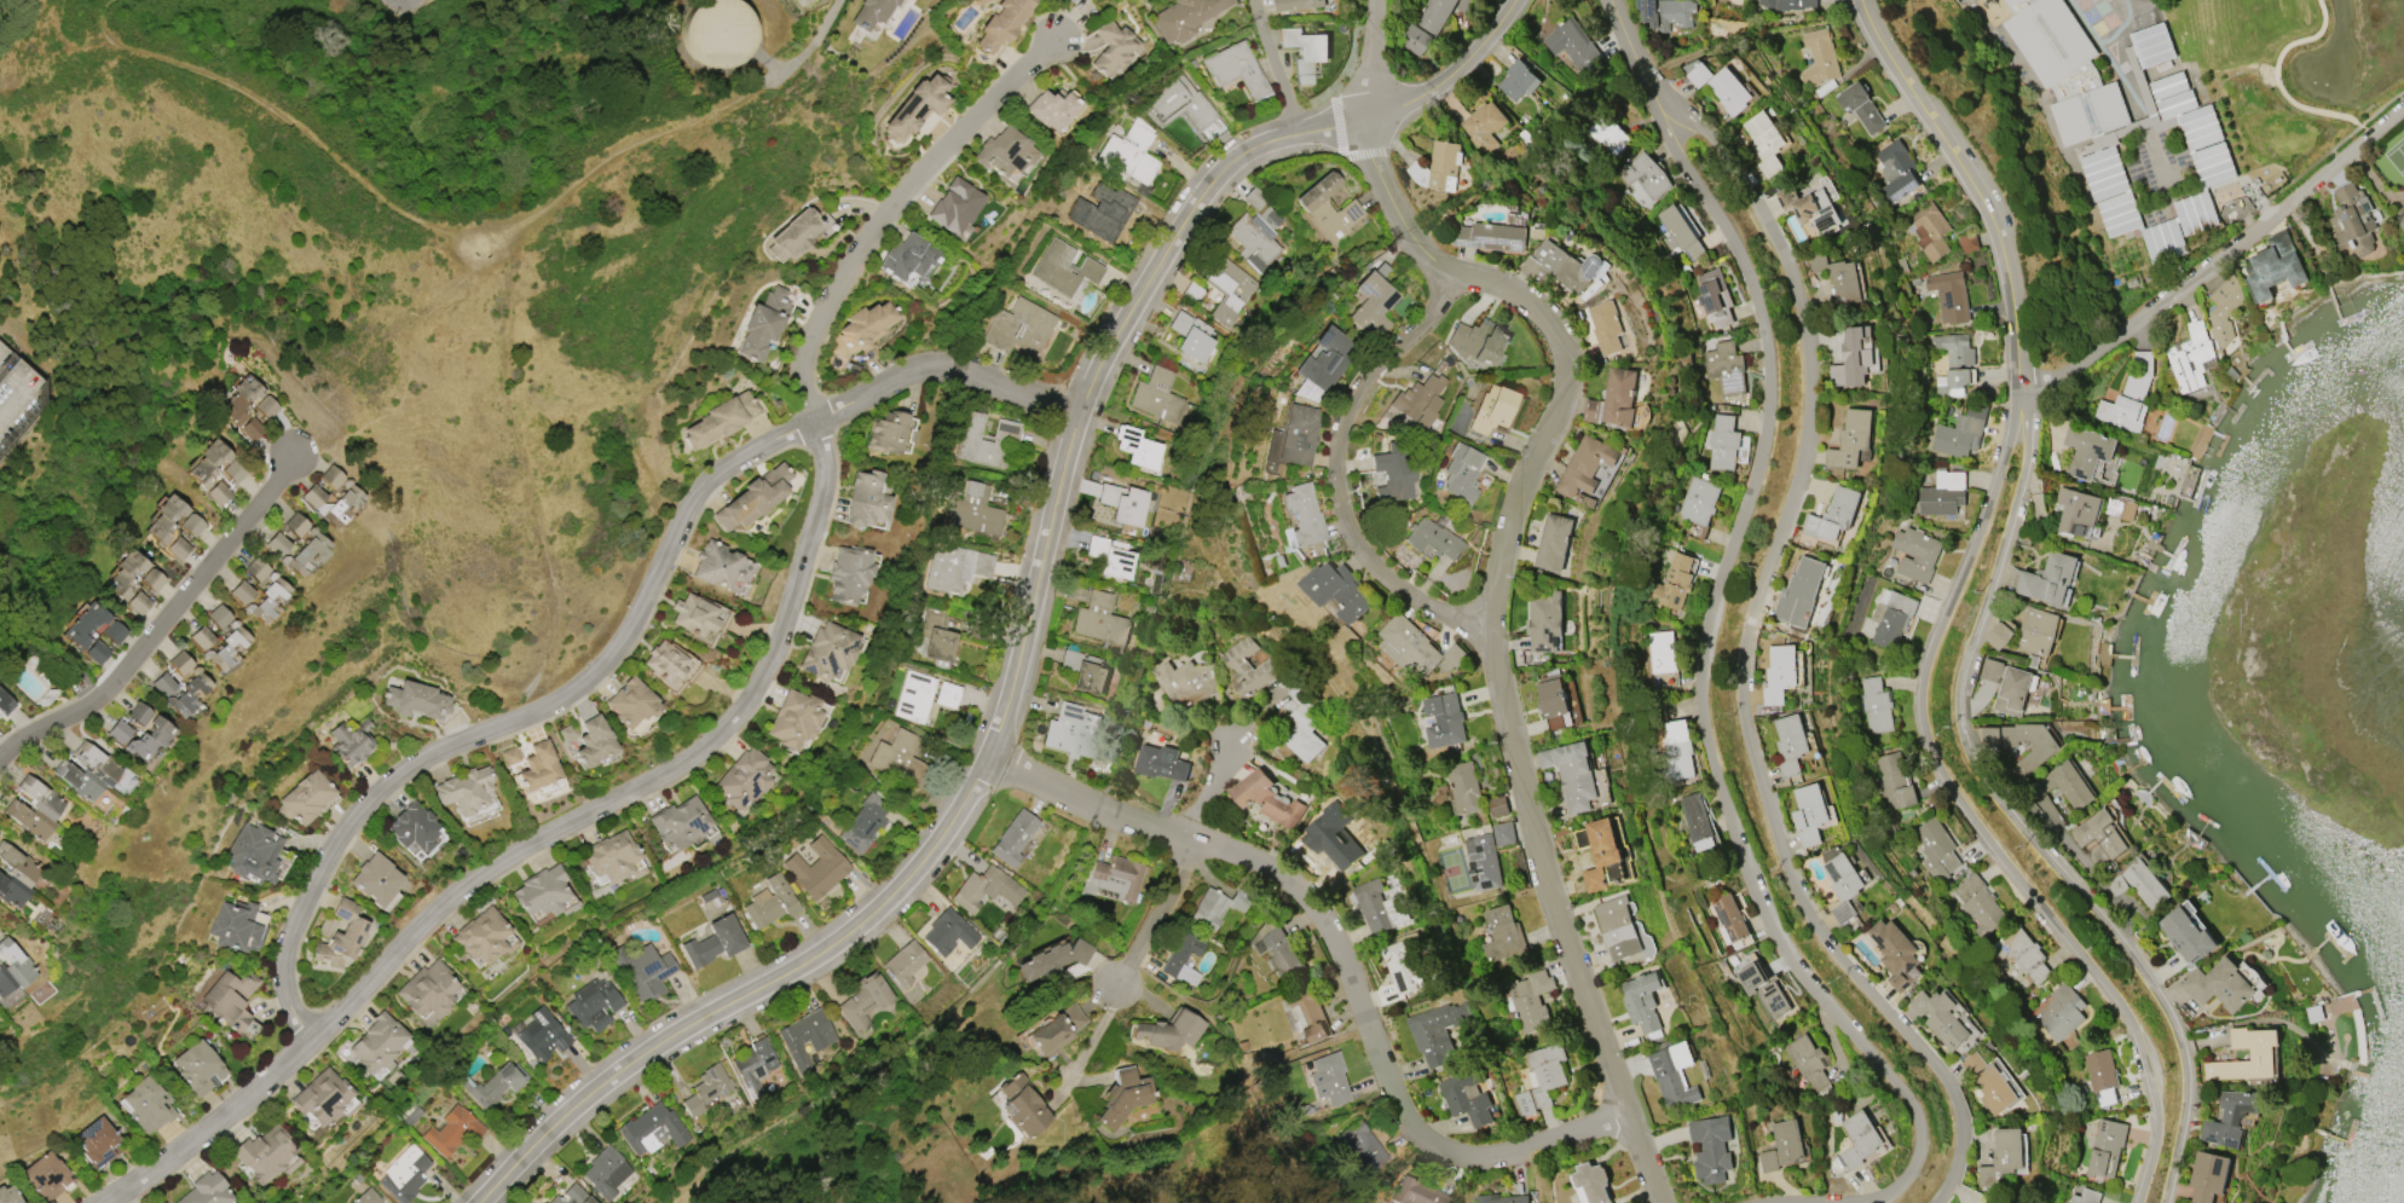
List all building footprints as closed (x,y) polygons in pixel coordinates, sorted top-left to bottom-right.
[(704,9),(687,8),(684,64),(748,68),(751,0),(705,0),(704,9)] [(794,10),(790,0),(815,0),(794,10)] [(859,4),(861,0),(898,0),(894,7),(891,6),(882,21),(874,23),(872,22),(865,33),(849,22),(860,5),(859,4)] [(996,5),(1000,0),(1034,0),(1029,6),(1031,8),(1013,31),(1013,35),(1009,41),(1006,41),(1004,44),(1000,41),(989,54),(976,45),(984,31),(981,28),(992,12),(995,15),(1000,7),(996,5)] [(1178,2),(1175,0),(1202,0),(1238,0),(1238,1),(1195,28),(1198,33),(1179,45),(1175,40),(1167,45),(1151,19),(1178,2)] [(1277,12),(1276,0),(1323,0),(1324,6),(1277,12)] [(1414,24),(1427,0),(1457,0),(1433,41),(1431,40),(1426,50),(1421,56),(1398,42),(1410,22),(1414,24)] [(1642,23),(1642,0),(1693,0),(1693,1),(1698,1),(1698,13),(1693,13),(1693,28),(1678,28),(1678,23),(1669,22),(1669,31),(1655,31),(1655,23),(1642,23)] [(1757,6),(1816,10),(1817,0),(1758,0),(1757,6)] [(2013,13),(2004,0),(2063,0),(2098,53),(2090,59),(2097,71),(2102,85),(2116,80),(2131,122),(2062,146),(2047,104),(2056,102),(2053,93),(2048,86),(2045,88),(2000,23),(2013,13)] [(1574,16),(1606,62),(1585,77),(1553,31),(1574,16)] [(1104,77),(1088,64),(1105,45),(1105,44),(1103,45),(1093,29),(1109,19),(1116,31),(1125,23),(1134,31),(1132,35),(1143,44),(1134,53),(1129,50),(1127,53),(1129,56),(1125,60),(1126,62),(1119,70),(1114,66),(1104,77)] [(2129,34),(2142,69),(2177,56),(2164,21),(2129,34)] [(1281,28),(1302,27),(1302,35),(1329,34),(1330,62),(1325,62),(1325,68),(1299,69),(1299,47),(1282,47),(1281,28)] [(1807,48),(1803,34),(1830,27),(1831,31),(1832,31),(1834,37),(1832,39),(1840,75),(1821,80),(1821,82),(1811,88),(1797,75),(1815,63),(1810,47),(1807,48)] [(1203,60),(1244,40),(1270,92),(1252,102),(1239,76),(1217,88),(1203,60)] [(1516,102),(1499,85),(1510,74),(1508,70),(1520,57),(1524,60),(1528,57),(1537,65),(1532,70),(1543,81),(1532,93),(1528,88),(1516,102)] [(1728,65),(1752,98),(1746,103),(1749,105),(1733,117),(1726,108),(1727,106),(1709,82),(1699,89),(1688,75),(1689,73),(1684,66),(1700,58),(1715,76),(1728,65)] [(2116,145),(2080,156),(2104,238),(2140,227),(2151,264),(2188,253),(2182,236),(2219,225),(2207,187),(2236,178),(2213,103),(2197,108),(2186,70),(2149,81),(2161,120),(2179,114),(2202,191),(2172,200),(2177,217),(2141,228),(2116,145)] [(1198,132),(1183,111),(1163,126),(1145,100),(1184,73),(1198,93),(1201,91),(1219,117),(1198,132)] [(882,127),(911,93),(909,92),(919,80),(920,81),(923,79),(926,82),(934,74),(937,77),(940,75),(941,76),(943,75),(947,77),(948,80),(948,85),(949,86),(942,96),(948,100),(934,117),(927,112),(909,135),(907,134),(898,144),(896,141),(894,143),(891,144),(890,143),(885,138),(884,137),(885,134),(885,133),(883,131),(884,129),(882,127)] [(1847,89),(1859,81),(1860,82),(1862,81),(1872,98),(1870,99),(1872,102),(1874,100),(1879,109),(1878,110),(1888,126),(1871,135),(1855,110),(1854,111),(1850,106),(1848,108),(1845,109),(1838,97),(1842,94),(1842,93),(1847,89)] [(1079,108),(1070,117),(1070,118),(1056,134),(1048,127),(1046,128),(1039,122),(1038,123),(1023,109),(1042,88),(1050,96),(1052,93),(1054,96),(1057,93),(1061,98),(1067,92),(1074,98),(1071,100),(1079,108)] [(1460,123),(1486,102),(1489,104),(1492,100),(1509,120),(1496,132),(1495,129),(1489,134),(1498,146),(1487,156),(1460,123)] [(1764,109),(1786,143),(1779,148),(1781,150),(1775,154),(1784,167),(1767,179),(1757,164),(1762,162),(1751,144),(1755,141),(1743,123),(1764,109)] [(1587,131),(1605,111),(1634,140),(1616,158),(1587,131)] [(1097,163),(1115,134),(1125,140),(1140,115),(1156,131),(1155,132),(1157,133),(1144,152),(1160,162),(1145,185),(1126,173),(1122,179),(1097,163)] [(969,161),(979,148),(978,145),(986,137),(989,139),(994,133),(995,134),(1005,123),(1022,139),(1023,137),(1030,143),(1028,146),(1038,154),(1027,166),(1024,163),(1015,174),(1010,169),(1001,178),(989,168),(990,166),(986,161),(979,169),(969,161)] [(1876,154),(1899,137),(1919,167),(1913,172),(1922,184),(1884,210),(1872,193),(1889,181),(1880,170),(1885,167),(1876,154)] [(1427,189),(1435,139),(1462,144),(1461,152),(1464,152),(1462,164),(1458,164),(1454,192),(1427,189)] [(1625,186),(1614,170),(1645,149),(1671,186),(1652,201),(1636,179),(1625,186)] [(1334,247),(1296,203),(1299,202),(1295,199),(1328,172),(1340,185),(1327,197),(1330,201),(1327,203),(1335,213),(1337,210),(1339,212),(1353,198),(1366,214),(1348,230),(1351,232),(1334,247)] [(926,215),(958,238),(987,199),(955,176),(926,215)] [(1108,213),(1123,222),(1110,244),(1064,216),(1079,193),(1087,199),(1098,181),(1119,195),(1108,213)] [(1820,186),(1839,221),(1815,233),(1807,218),(1798,222),(1790,206),(1781,210),(1772,192),(1788,183),(1797,198),(1820,186)] [(2336,191),(2352,184),(2357,192),(2363,190),(2371,208),(2365,212),(2370,221),(2373,220),(2376,226),(2369,230),(2374,239),(2370,241),(2374,247),(2373,250),(2364,254),(2359,253),(2354,243),(2342,249),(2335,237),(2339,235),(2331,219),(2341,213),(2340,209),(2344,207),(2336,191)] [(1932,199),(1953,229),(1942,236),(1951,249),(1932,262),(1918,241),(1920,238),(1914,230),(1909,232),(1903,224),(1911,219),(1909,216),(1932,199)] [(1660,215),(1682,201),(1694,220),(1695,219),(1705,233),(1699,237),(1707,250),(1689,262),(1683,251),(1675,258),(1662,236),(1670,231),(1660,215)] [(1226,231),(1246,212),(1252,219),(1267,203),(1284,220),(1273,231),(1276,235),(1272,238),(1285,251),(1262,276),(1238,253),(1243,248),(1226,231)] [(2396,209),(2403,227),(2403,205),(2396,209)] [(802,247),(804,249),(791,261),(787,256),(779,264),(767,249),(773,244),(769,239),(787,225),(786,224),(805,207),(808,209),(809,208),(816,216),(816,218),(824,226),(808,239),(809,241),(802,247)] [(1474,222),(1527,227),(1525,251),(1454,244),(1454,241),(1452,241),(1455,226),(1456,226),(1456,225),(1473,227),(1474,222)] [(2269,238),(2287,230),(2311,280),(2295,288),(2290,278),(2271,287),(2276,297),(2263,303),(2261,301),(2256,303),(2244,279),(2250,276),(2246,266),(2254,262),(2252,258),(2272,248),(2269,238)] [(924,241),(937,250),(930,260),(932,261),(929,266),(926,264),(917,277),(908,271),(898,283),(878,266),(884,256),(883,255),(895,239),(900,243),(909,231),(923,242),(924,241)] [(1068,297),(1031,274),(1056,237),(1077,251),(1069,264),(1077,268),(1085,256),(1105,268),(1094,285),(1081,277),(1068,297)] [(1519,270),(1531,254),(1533,256),(1547,238),(1584,266),(1585,273),(1593,279),(1588,287),(1577,295),(1541,268),(1532,279),(1519,270)] [(1856,261),(1863,300),(1851,302),(1838,305),(1833,277),(1830,278),(1827,270),(1813,272),(1809,253),(1826,249),(1828,264),(1847,260),(1847,262),(1850,261),(1856,261)] [(1224,258),(1261,284),(1246,307),(1241,303),(1233,314),(1241,320),(1233,331),(1210,316),(1224,295),(1207,283),(1224,258)] [(1695,276),(1721,267),(1728,288),(1730,287),(1733,294),(1730,295),(1734,305),(1729,306),(1734,320),(1715,328),(1710,312),(1709,312),(1695,276)] [(2209,296),(2225,280),(2220,276),(2229,267),(2233,273),(2241,284),(2246,299),(2227,317),(2227,319),(2231,320),(2235,335),(2221,348),(2225,357),(2221,358),(2219,352),(2218,353),(2217,349),(2214,351),(2204,317),(2217,305),(2209,296)] [(1370,270),(1400,296),(1382,316),(1391,324),(1375,342),(1348,318),(1365,297),(1354,288),(1370,270)] [(1942,313),(1937,289),(1926,291),(1924,277),(1963,271),(1963,274),(1965,274),(1966,279),(1964,280),(1971,322),(1949,325),(1947,313),(1942,313)] [(2134,276),(2137,282),(2126,287),(2123,279),(2134,276)] [(742,329),(755,303),(762,307),(769,291),(773,293),(776,284),(790,290),(786,299),(791,301),(787,310),(788,311),(788,313),(786,318),(782,319),(778,329),(776,329),(770,341),(764,339),(761,345),(763,346),(756,363),(735,353),(745,331),(742,329)] [(1061,330),(1042,363),(1012,346),(1007,355),(982,341),(1000,308),(1012,314),(1013,313),(1011,312),(1019,296),(1059,317),(1054,326),(1061,330)] [(1605,357),(1587,308),(1613,299),(1620,314),(1618,316),(1624,332),(1619,335),(1624,349),(1605,357)] [(845,318),(863,306),(866,311),(877,303),(878,307),(886,301),(895,313),(897,312),(901,317),(884,329),(886,331),(871,343),(873,346),(862,353),(860,348),(851,354),(849,351),(844,360),(830,352),(839,332),(838,331),(849,323),(845,318)] [(1217,342),(1202,365),(1177,349),(1184,336),(1169,328),(1180,311),(1195,319),(1196,317),(1214,329),(1209,337),(1217,342)] [(2186,323),(2202,318),(2208,340),(2209,340),(2214,355),(2211,357),(2211,358),(2201,362),(2203,372),(2202,372),(2206,384),(2180,393),(2165,348),(2189,340),(2191,341),(2186,323)] [(1456,324),(1468,330),(1470,325),(1486,331),(1490,323),(1508,331),(1491,368),(1483,364),(1481,366),(1445,349),(1456,324)] [(1291,395),(1325,351),(1314,342),(1328,324),(1362,351),(1354,359),(1352,358),(1342,370),(1345,371),(1328,394),(1325,393),(1317,403),(1291,395)] [(1872,325),(1876,365),(1868,366),(1868,372),(1865,374),(1865,386),(1849,386),(1832,388),(1830,365),(1844,364),(1843,343),(1847,343),(1845,328),(1872,325)] [(1931,336),(1942,336),(1942,335),(1970,335),(1970,348),(1976,348),(1976,364),(1972,364),(1972,384),(1965,384),(1965,397),(1936,397),(1936,388),(1948,388),(1948,349),(1942,349),(1942,348),(1931,348),(1931,336)] [(1715,342),(1735,340),(1736,355),(1744,354),(1746,371),(1745,371),(1747,394),(1722,398),(1720,376),(1706,378),(1703,352),(1716,349),(1715,342)] [(2139,433),(2093,416),(2099,399),(2119,405),(2131,368),(2134,369),(2136,351),(2155,352),(2156,370),(2155,376),(2152,375),(2142,404),(2148,406),(2142,422),(2143,423),(2139,433)] [(16,356),(2,372),(1,372),(0,374),(0,403),(6,396),(19,407),(43,379),(16,356)] [(1180,426),(1129,406),(1139,381),(1146,384),(1154,365),(1177,374),(1169,393),(1190,401),(1180,426)] [(1587,398),(1605,400),(1610,366),(1639,370),(1632,407),(1636,407),(1632,428),(1617,426),(1618,423),(1602,421),(1601,423),(1583,421),(1587,398)] [(225,387),(236,377),(238,380),(245,374),(264,393),(259,398),(248,398),(242,404),(244,407),(236,415),(237,415),(237,421),(231,427),(226,427),(225,424),(225,422),(213,409),(231,393),(225,387)] [(1415,422),(1389,404),(1399,391),(1405,395),(1415,382),(1421,387),(1429,374),(1444,384),(1437,395),(1441,399),(1429,415),(1423,410),(1415,422)] [(1498,387),(1518,394),(1504,428),(1492,423),(1487,435),(1470,429),(1483,401),(1491,404),(1498,387)] [(705,411),(732,395),(732,398),(745,389),(757,409),(744,416),(746,422),(699,450),(698,447),(690,452),(683,438),(687,435),(683,430),(700,421),(698,418),(706,413),(705,411)] [(278,409),(265,422),(252,406),(265,394),(278,409)] [(1278,461),(1289,403),(1318,409),(1317,417),(1319,418),(1316,438),(1318,438),(1317,445),(1314,445),(1310,467),(1278,461)] [(1967,458),(1931,449),(1937,423),(1957,428),(1960,413),(1966,416),(1966,413),(1967,413),(1970,403),(1987,406),(1983,418),(1987,420),(1982,436),(1981,436),(1978,443),(1981,444),(1978,450),(1971,449),(1967,458)] [(1848,407),(1854,407),(1873,409),(1870,450),(1861,449),(1859,467),(1855,467),(1826,464),(1827,447),(1840,449),(1842,439),(1839,439),(1840,428),(1845,428),(1848,407)] [(995,436),(999,418),(1023,424),(1018,445),(1005,443),(999,469),(954,458),(966,410),(986,415),(982,433),(995,436)] [(889,411),(908,415),(905,429),(906,429),(903,441),(902,441),(898,456),(865,449),(865,445),(863,445),(866,432),(867,432),(869,421),(874,422),(874,420),(880,421),(882,411),(888,412),(889,411)] [(1716,412),(1736,416),(1734,430),(1743,432),(1740,449),(1739,449),(1736,472),(1710,468),(1714,446),(1709,445),(1711,430),(1714,430),(1716,412)] [(248,416),(261,430),(249,443),(236,428),(248,416)] [(2119,439),(2110,462),(2098,458),(2091,482),(2068,474),(2076,449),(2062,445),(2069,423),(2119,439)] [(1156,472),(1126,463),(1128,452),(1115,449),(1117,439),(1113,438),(1116,424),(1121,427),(1122,426),(1140,430),(1139,438),(1163,445),(1156,472)] [(1555,488),(1585,432),(1622,452),(1614,467),(1610,463),(1607,468),(1601,464),(1594,476),(1601,480),(1593,494),(1580,487),(1576,496),(1573,494),(1572,498),(1555,488)] [(191,453),(208,436),(226,456),(220,462),(213,462),(213,461),(206,467),(210,472),(203,478),(204,485),(197,492),(179,472),(195,457),(191,453)] [(1458,441),(1485,458),(1478,472),(1479,473),(1474,480),(1483,485),(1468,510),(1458,504),(1461,499),(1445,490),(1447,484),(1445,482),(1450,474),(1445,472),(1452,458),(1450,456),(1458,441)] [(1382,485),(1381,469),(1388,469),(1386,453),(1405,451),(1409,484),(1405,484),(1408,499),(1379,503),(1376,486),(1382,485)] [(218,470),(230,458),(244,473),(232,485),(218,470)] [(2107,472),(2109,462),(2097,460),(2093,481),(2111,484),(2112,473),(2107,472)] [(724,532),(711,514),(742,490),(741,486),(753,476),(756,480),(769,469),(770,470),(781,462),(792,476),(782,485),(787,491),(765,509),(767,510),(758,516),(757,515),(741,528),(736,521),(724,532)] [(1958,514),(1919,515),(1919,487),(1936,487),(1936,470),(1938,470),(1937,464),(1946,464),(1946,472),(1951,472),(1951,463),(1955,463),(1955,469),(1965,468),(1965,472),(1966,472),(1966,504),(1958,504),(1958,514)] [(318,478),(330,464),(343,478),(330,491),(318,478)] [(861,528),(845,524),(846,516),(844,515),(853,485),(851,485),(854,470),(868,474),(869,469),(884,473),(878,493),(892,497),(886,522),(872,519),(871,526),(862,524),(861,528)] [(1722,485),(1704,542),(1686,536),(1691,520),(1683,517),(1693,490),(1688,487),(1692,475),(1722,485)] [(215,480),(229,494),(216,505),(203,492),(215,480)] [(335,499),(345,488),(343,487),(343,482),(347,480),(351,480),(353,482),(351,485),(364,498),(348,514),(335,499)] [(999,537),(946,524),(952,498),(963,501),(967,480),(990,486),(986,505),(1005,510),(999,537)] [(1100,483),(1081,480),(1079,493),(1098,496),(1100,483)] [(1290,487),(1311,481),(1313,493),(1318,513),(1321,513),(1328,539),(1296,548),(1291,531),(1296,530),(1291,514),(1288,515),(1282,496),(1293,493),(1290,487)] [(311,484),(324,497),(312,509),(299,496),(311,484)] [(1150,492),(1140,530),(1111,522),(1115,507),(1097,502),(1102,484),(1127,488),(1127,487),(1150,492)] [(1838,484),(1855,490),(1863,492),(1856,514),(1850,531),(1842,527),(1837,542),(1819,537),(1819,538),(1803,532),(1809,513),(1824,517),(1826,510),(1830,511),(1838,484)] [(2053,508),(2059,486),(2103,498),(2092,538),(2075,534),(2074,539),(2059,536),(2061,530),(2058,530),(2063,510),(2053,508)] [(154,514),(150,510),(152,508),(150,505),(158,497),(161,498),(166,493),(184,510),(179,516),(171,516),(166,524),(169,526),(163,534),(163,542),(158,548),(154,548),(151,546),(151,540),(139,531),(154,514)] [(335,499),(318,515),(333,530),(348,514),(335,499)] [(2117,502),(2113,515),(2133,521),(2138,503),(2125,499),(2124,503),(2117,502)] [(204,524),(191,538),(177,526),(189,510),(204,524)] [(281,526),(293,513),(306,525),(295,538),(281,526)] [(1549,513),(1576,519),(1567,555),(1568,555),(1564,572),(1536,566),(1549,513)] [(1421,554),(1404,539),(1423,517),(1427,520),(1428,519),(1434,525),(1440,517),(1446,522),(1443,526),(1467,546),(1455,561),(1444,551),(1440,556),(1427,545),(1421,554)] [(1929,584),(1896,571),(1903,555),(1913,559),(1914,556),(1890,546),(1897,528),(1905,532),(1907,526),(1915,530),(1917,527),(1924,531),(1923,533),(1944,542),(1934,567),(1936,568),(1929,584)] [(297,548),(308,537),(306,534),(306,530),(308,527),(313,527),(316,530),(313,532),(326,545),(322,550),(325,554),(316,565),(297,548)] [(275,532),(288,544),(276,557),(262,544),(275,532)] [(173,534),(190,548),(178,561),(162,549),(173,534)] [(1090,536),(1128,544),(1126,551),(1135,554),(1128,582),(1098,574),(1102,559),(1086,555),(1090,536)] [(709,538),(727,546),(724,551),(728,554),(729,551),(730,553),(732,551),(741,556),(740,557),(744,560),(739,569),(739,568),(738,569),(740,571),(741,574),(739,579),(734,580),(730,579),(726,589),(721,588),(720,589),(710,584),(710,585),(690,577),(698,560),(694,559),(698,551),(701,553),(703,551),(701,548),(704,543),(706,543),(709,538)] [(926,588),(936,542),(995,555),(990,578),(970,573),(969,583),(963,582),(960,595),(926,588)] [(853,546),(872,550),(868,562),(873,563),(869,578),(869,577),(867,585),(865,585),(865,586),(863,586),(861,594),(856,592),(853,607),(826,601),(830,582),(825,582),(830,561),(833,562),(836,546),(851,550),(853,546)] [(105,584),(120,567),(119,566),(133,548),(152,565),(146,571),(140,571),(134,578),(138,580),(132,589),(132,596),(127,602),(105,584)] [(297,548),(288,557),(285,556),(279,557),(277,560),(277,565),(279,567),(282,565),(296,579),(302,572),(305,574),(316,565),(297,548)] [(1643,602),(1652,580),(1663,585),(1676,549),(1694,556),(1689,572),(1694,573),(1691,584),(1693,585),(1691,591),(1688,590),(1680,612),(1659,605),(1658,607),(1643,602)] [(2050,549),(2079,557),(2071,585),(2068,584),(2062,606),(2016,591),(2022,569),(2034,573),(2040,568),(2045,569),(2050,549)] [(1803,555),(1827,563),(1815,600),(1816,600),(1807,629),(1788,621),(1790,621),(1773,615),(1782,588),(1787,589),(1793,569),(1797,571),(1803,555)] [(241,569),(253,557),(266,571),(254,583),(241,569)] [(1324,607),(1301,583),(1319,565),(1322,567),(1329,561),(1337,568),(1343,563),(1364,585),(1362,588),(1375,601),(1351,625),(1339,613),(1346,607),(1335,596),(1324,607)] [(167,579),(155,592),(141,580),(154,567),(167,579)] [(273,606),(290,589),(277,577),(279,576),(276,572),(271,572),(266,576),(266,580),(268,582),(259,591),(261,595),(273,606)] [(227,591),(239,578),(253,591),(241,605),(227,591)] [(1125,644),(1071,632),(1077,607),(1086,608),(1091,589),(1115,594),(1110,614),(1131,619),(1125,644)] [(1890,589),(1920,601),(1913,619),(1909,618),(1907,625),(1909,626),(1907,632),(1903,631),(1896,650),(1871,641),(1878,623),(1871,619),(1878,601),(1880,601),(1885,589),(1890,590),(1890,589)] [(139,590),(154,602),(143,617),(127,605),(139,590)] [(686,592),(716,609),(711,618),(716,620),(709,632),(704,630),(699,638),(670,623),(675,612),(669,609),(675,598),(681,602),(686,592)] [(276,608),(260,624),(248,612),(245,614),(243,612),(243,607),(245,603),(250,603),(252,605),(261,595),(273,606),(276,608)] [(1559,596),(1559,652),(1530,652),(1530,634),(1531,634),(1531,596),(1559,596)] [(89,644),(83,652),(64,634),(94,600),(114,617),(108,624),(103,625),(100,624),(88,636),(91,638),(89,644)] [(203,614),(216,602),(230,618),(216,629),(203,614)] [(957,634),(947,671),(931,667),(934,660),(919,657),(920,653),(918,650),(921,637),(918,636),(926,603),(948,609),(947,615),(950,615),(946,631),(957,634)] [(2029,606),(2061,615),(2047,657),(2016,647),(2029,606)] [(1379,632),(1399,611),(1431,641),(1429,642),(1444,657),(1426,676),(1409,659),(1406,663),(1400,657),(1399,658),(1387,646),(1389,643),(1379,632)] [(103,632),(115,619),(129,632),(117,646),(103,632)] [(817,625),(821,627),(825,619),(860,636),(854,647),(856,648),(855,650),(857,652),(853,664),(850,664),(846,672),(834,666),(827,682),(797,667),(817,625)] [(232,653),(221,642),(219,638),(230,629),(229,626),(229,623),(231,620),(237,620),(241,624),(237,626),(248,638),(232,653)] [(2001,651),(2014,631),(1998,621),(1985,641),(2001,651)] [(201,624),(214,638),(200,650),(187,636),(201,624)] [(1651,672),(1647,634),(1676,631),(1680,670),(1676,670),(1677,684),(1660,687),(1659,671),(1651,672)] [(1223,655),(1248,635),(1259,648),(1246,659),(1254,669),(1270,657),(1281,670),(1246,699),(1235,686),(1238,682),(1233,676),(1238,672),(1233,669),(1223,655)] [(98,640),(111,653),(99,666),(86,653),(98,640)] [(663,640),(687,659),(681,667),(684,670),(676,681),(672,677),(668,683),(642,664),(649,655),(647,653),(653,646),(655,648),(663,640)] [(235,657),(232,653),(221,642),(210,652),(209,649),(206,649),(201,652),(201,655),(204,660),(207,658),(218,671),(235,657)] [(1769,646),(1796,644),(1798,684),(1788,684),(1788,688),(1785,688),(1785,704),(1764,705),(1763,687),(1768,687),(1767,667),(1770,667),(1769,646)] [(1102,695),(1083,690),(1083,692),(1071,689),(1075,673),(1059,669),(1064,648),(1083,654),(1082,658),(1087,659),(1088,655),(1102,659),(1100,666),(1109,669),(1102,695)] [(166,661),(179,649),(191,664),(178,676),(166,661)] [(2029,653),(2040,657),(2036,667),(2033,666),(2030,673),(2039,676),(2035,689),(2028,690),(2023,709),(2026,709),(2022,718),(1993,709),(1998,693),(1999,693),(2000,689),(1995,688),(1998,682),(1980,677),(1986,657),(2004,663),(2004,665),(2026,672),(2028,665),(2026,664),(2029,653)] [(1173,699),(1155,671),(1169,661),(1175,670),(1191,659),(1196,666),(1213,663),(1223,690),(1221,692),(1214,693),(1186,711),(1177,696),(1173,699)] [(183,689),(180,686),(192,675),(190,672),(190,669),(193,666),(198,666),(201,670),(198,672),(210,686),(193,700),(183,689)] [(162,670),(175,684),(161,696),(149,682),(162,670)] [(894,715),(907,670),(961,687),(954,710),(930,701),(923,724),(894,715)] [(632,675),(655,700),(654,701),(660,707),(648,718),(646,716),(641,721),(638,718),(625,731),(611,717),(614,713),(603,702),(618,689),(619,690),(624,686),(623,683),(632,675)] [(1861,678),(1882,676),(1883,692),(1889,690),(1890,701),(1894,701),(1895,707),(1892,707),(1895,730),(1870,733),(1866,711),(1865,711),(1862,694),(1863,694),(1861,678)] [(1547,717),(1538,683),(1562,677),(1573,724),(1550,729),(1548,717),(1547,717)] [(400,681),(434,689),(433,694),(449,698),(446,704),(447,705),(445,715),(441,713),(439,719),(432,718),(432,719),(420,717),(421,715),(409,712),(408,717),(392,713),(393,707),(381,704),(386,687),(398,690),(400,681)] [(5,717),(0,712),(0,687),(17,704),(5,717)] [(788,688),(810,698),(811,695),(822,700),(819,710),(825,712),(817,728),(816,728),(813,734),(810,733),(807,740),(803,739),(797,751),(780,744),(781,740),(767,734),(788,688)] [(167,696),(172,696),(173,698),(183,689),(193,700),(196,704),(180,718),(167,705),(163,702),(163,699),(167,696)] [(1460,690),(1466,719),(1463,721),(1468,741),(1432,748),(1427,727),(1438,724),(1435,713),(1426,716),(1422,699),(1460,690)] [(151,712),(140,727),(125,715),(135,700),(151,712)] [(1041,745),(1048,719),(1056,721),(1061,700),(1085,707),(1083,711),(1100,716),(1096,733),(1102,734),(1094,759),(1077,754),(1076,759),(1067,757),(1068,752),(1041,745)] [(1310,764),(1283,740),(1298,723),(1290,717),(1302,704),(1304,705),(1305,702),(1323,719),(1312,731),(1327,746),(1310,764)] [(1774,719),(1799,712),(1810,751),(1803,753),(1803,756),(1798,757),(1802,773),(1782,779),(1779,763),(1782,762),(1776,741),(1780,740),(1774,719)] [(158,747),(173,729),(152,713),(148,719),(148,728),(143,734),(155,744),(158,747)] [(577,723),(597,713),(606,730),(609,731),(612,736),(611,740),(617,751),(591,763),(590,765),(584,769),(582,768),(580,769),(571,752),(582,747),(577,739),(583,735),(577,723)] [(329,733),(342,721),(349,730),(365,717),(374,725),(365,733),(374,745),(364,752),(365,754),(356,762),(354,760),(346,769),(329,748),(336,742),(329,733)] [(131,730),(120,744),(105,733),(115,718),(131,730)] [(1695,775),(1662,782),(1657,752),(1664,751),(1662,738),(1666,736),(1664,723),(1687,718),(1691,739),(1692,738),(1694,753),(1692,753),(1695,775)] [(557,730),(572,723),(579,735),(565,744),(557,730)] [(2058,747),(2021,781),(2010,768),(2035,746),(2030,740),(2017,740),(2017,746),(1999,745),(2000,727),(2015,727),(2015,723),(2042,723),(2058,747)] [(915,788),(867,764),(879,741),(890,746),(898,728),(920,738),(911,757),(927,765),(915,788)] [(155,744),(141,762),(122,746),(127,740),(133,739),(139,731),(143,734),(155,744)] [(526,746),(545,739),(561,780),(521,794),(514,774),(525,770),(521,759),(531,756),(526,746)] [(120,770),(105,788),(103,786),(85,771),(88,767),(70,753),(82,740),(98,752),(100,750),(109,758),(108,760),(120,770)] [(1591,809),(1570,814),(1564,788),(1562,788),(1561,781),(1562,781),(1558,764),(1542,769),(1537,751),(1587,740),(1590,754),(1588,754),(1599,798),(1589,799),(1591,809)] [(1185,780),(1157,774),(1156,776),(1134,770),(1142,744),(1163,748),(1161,754),(1189,762),(1185,780)] [(499,752),(515,746),(520,760),(504,767),(499,752)] [(730,765),(744,750),(746,752),(752,746),(769,760),(768,762),(775,769),(769,776),(774,780),(772,783),(772,785),(764,793),(763,792),(759,797),(757,796),(751,803),(749,800),(740,811),(724,799),(727,797),(715,786),(732,765),(730,765)] [(1876,757),(1900,750),(1906,771),(1903,771),(1908,786),(1914,783),(1919,803),(1899,809),(1897,808),(1889,810),(1884,796),(1880,796),(1876,779),(1880,777),(1876,757)] [(103,786),(91,803),(81,796),(79,798),(65,787),(68,785),(52,771),(62,759),(76,770),(79,768),(85,771),(103,786)] [(1473,759),(1485,809),(1467,814),(1467,812),(1457,815),(1452,799),(1456,798),(1447,767),(1473,759)] [(2067,759),(2092,797),(2075,810),(2056,782),(2044,791),(2036,780),(2067,759)] [(474,771),(489,765),(490,769),(491,769),(495,780),(492,780),(493,783),(491,785),(493,791),(485,793),(489,805),(472,811),(473,815),(461,819),(460,816),(458,817),(452,803),(440,806),(439,803),(437,804),(433,792),(435,792),(433,786),(441,783),(440,781),(453,777),(455,779),(462,776),(461,773),(473,768),(474,771)] [(1232,791),(1260,765),(1276,783),(1272,786),(1277,792),(1277,793),(1282,796),(1284,796),(1289,798),(1291,803),(1294,798),(1307,805),(1294,831),(1259,814),(1262,806),(1256,799),(1246,808),(1232,791)] [(300,826),(278,800),(296,785),(295,783),(307,773),(308,774),(314,769),(335,792),(319,805),(319,806),(312,812),(313,815),(300,826)] [(64,804),(51,822),(34,810),(27,803),(30,799),(15,787),(25,774),(44,788),(46,786),(58,794),(56,797),(64,804)] [(1795,790),(1819,782),(1830,821),(1822,823),(1824,825),(1819,827),(1822,843),(1803,848),(1798,832),(1802,831),(1802,828),(1798,829),(1793,811),(1801,810),(1795,790)] [(836,837),(861,805),(859,803),(871,788),(891,806),(882,817),(888,822),(882,829),(878,827),(872,835),(876,838),(860,856),(836,837)] [(1700,792),(1717,845),(1697,852),(1693,843),(1688,844),(1684,832),(1688,829),(1678,798),(1700,792)] [(648,819),(664,808),(665,809),(671,804),(674,808),(695,794),(716,825),(700,834),(701,837),(697,839),(693,840),(694,843),(678,852),(670,840),(664,844),(655,833),(657,832),(648,819)] [(1510,812),(1505,795),(1489,799),(1493,816),(1510,812)] [(53,825),(40,841),(31,835),(30,838),(16,827),(18,825),(2,812),(13,799),(31,814),(34,810),(51,822),(53,825)] [(414,800),(424,812),(427,810),(434,819),(432,821),(440,831),(428,843),(432,845),(423,852),(421,850),(420,852),(410,841),(401,850),(392,839),(393,838),(385,828),(387,826),(394,819),(393,819),(400,811),(401,812),(405,809),(414,800)] [(2069,831),(2103,805),(2113,819),(2109,821),(2126,846),(2125,848),(2109,860),(2093,837),(2080,846),(2069,831)] [(998,837),(1021,808),(1040,822),(1017,852),(1022,857),(1012,869),(988,851),(999,838),(998,837)] [(1953,852),(1961,863),(1946,875),(1936,862),(1934,864),(1925,852),(1924,850),(1926,849),(1913,831),(1935,815),(1948,832),(1949,832),(1953,837),(1952,838),(1958,846),(1953,851),(1953,852)] [(1334,832),(1358,860),(1352,864),(1340,875),(1331,866),(1306,837),(1329,816),(1339,827),(1334,832)] [(1618,816),(1635,880),(1587,892),(1580,872),(1596,868),(1591,846),(1578,850),(1573,832),(1588,828),(1587,825),(1618,816)] [(1496,846),(1516,844),(1514,821),(1493,823),(1496,846)] [(226,857),(245,823),(255,828),(258,825),(284,840),(273,858),(278,862),(271,873),(276,875),(271,884),(261,879),(256,885),(253,883),(253,881),(248,879),(247,880),(229,869),(233,862),(226,857)] [(586,845),(603,837),(605,838),(625,827),(634,844),(636,843),(643,857),(641,860),(647,872),(634,879),(631,874),(624,878),(624,877),(609,884),(605,874),(596,878),(593,871),(591,871),(583,855),(590,851),(586,845)] [(781,863),(794,852),(807,867),(817,857),(807,845),(820,833),(850,869),(814,901),(781,863)] [(1492,833),(1498,862),(1503,886),(1477,891),(1470,862),(1469,854),(1467,838),(1475,837),(1492,833)] [(8,867),(0,860),(0,842),(1,840),(17,852),(19,850),(34,861),(30,864),(39,872),(24,889),(5,873),(4,872),(8,867)] [(376,851),(392,866),(391,867),(403,878),(393,889),(394,891),(378,909),(370,902),(372,900),(366,895),(364,897),(347,883),(357,871),(356,869),(363,861),(365,862),(376,851)] [(1844,851),(1847,855),(1863,880),(1866,885),(1863,886),(1859,890),(1860,892),(1849,900),(1857,913),(1840,925),(1831,909),(1842,903),(1831,885),(1833,883),(1822,866),(1839,855),(1844,851)] [(1146,864),(1134,904),(1132,903),(1131,906),(1121,903),(1121,902),(1116,901),(1119,893),(1096,886),(1093,896),(1080,892),(1082,880),(1088,881),(1094,860),(1108,864),(1110,855),(1146,864)] [(2140,857),(2172,895),(2152,910),(2121,873),(2140,857)] [(519,883),(543,868),(544,871),(557,863),(567,879),(562,883),(568,893),(572,892),(579,906),(579,907),(571,913),(570,912),(562,915),(560,912),(550,918),(547,910),(539,914),(537,909),(525,916),(518,904),(516,906),(509,895),(510,893),(510,892),(521,886),(519,883)] [(989,863),(1004,874),(1005,873),(1028,891),(1016,908),(995,892),(990,900),(983,892),(976,901),(981,904),(972,915),(950,898),(971,872),(979,877),(989,863)] [(792,893),(791,893),(801,909),(788,916),(786,913),(757,931),(741,908),(751,902),(749,897),(764,887),(769,896),(773,893),(763,880),(778,871),(792,893)] [(1974,930),(1980,924),(1963,904),(1964,903),(1953,890),(1975,871),(1984,883),(1982,885),(1990,893),(1992,892),(1996,897),(1994,900),(2009,916),(1982,939),(1974,930)] [(4,903),(0,901),(0,875),(2,877),(5,873),(24,889),(28,891),(15,909),(5,902),(4,903)] [(1373,935),(1353,889),(1380,878),(1386,890),(1379,893),(1382,902),(1399,895),(1409,920),(1373,935)] [(1189,918),(1207,886),(1231,900),(1238,887),(1254,897),(1246,913),(1229,903),(1220,919),(1221,919),(1214,932),(1189,918)] [(1732,892),(1750,935),(1740,938),(1744,945),(1734,949),(1732,942),(1727,944),(1720,927),(1723,926),(1723,924),(1721,925),(1710,902),(1732,892)] [(1594,906),(1628,893),(1631,902),(1629,903),(1645,950),(1613,961),(1594,906)] [(328,962),(310,960),(311,947),(314,947),(314,943),(325,944),(326,945),(334,931),(340,935),(346,923),(330,915),(340,896),(353,902),(352,904),(358,907),(353,915),(369,923),(364,933),(365,935),(358,948),(357,948),(351,960),(341,960),(340,968),(326,967),(328,962)] [(267,927),(260,947),(258,945),(255,952),(247,948),(245,953),(235,949),(233,952),(214,944),(216,937),(208,933),(213,919),(215,919),(221,901),(233,906),(235,901),(247,904),(248,901),(258,904),(252,921),(267,927)] [(1486,910),(1509,903),(1516,923),(1520,921),(1528,950),(1491,962),(1485,943),(1496,939),(1486,910)] [(470,921),(490,904),(512,931),(508,932),(514,939),(515,938),(520,943),(508,954),(504,950),(485,965),(484,962),(482,964),(475,955),(470,959),(463,950),(461,953),(449,938),(455,933),(453,932),(469,919),(470,921)] [(2181,904),(2202,932),(2206,929),(2219,947),(2214,950),(2213,949),(2207,954),(2204,950),(2189,962),(2159,923),(2181,904)] [(929,926),(947,907),(979,938),(967,952),(955,938),(952,942),(954,944),(942,958),(921,938),(931,929),(929,926)] [(694,971),(680,944),(692,938),(694,943),(713,933),(707,924),(730,912),(749,945),(727,958),(722,950),(712,956),(713,960),(694,971)] [(337,921),(329,939),(318,933),(320,930),(319,930),(325,918),(326,918),(328,915),(337,921)] [(1892,919),(1919,949),(1914,954),(1922,961),(1917,966),(1923,973),(1900,994),(1888,979),(1892,974),(1886,966),(1880,959),(1885,955),(1882,950),(1884,949),(1868,931),(1883,919),(1886,924),(1892,919)] [(1278,926),(1306,967),(1282,983),(1267,960),(1272,956),(1259,938),(1278,926)] [(1994,948),(2021,926),(2035,943),(2038,942),(2041,947),(2040,948),(2046,956),(2042,960),(2053,973),(2038,987),(2027,973),(2026,974),(2015,961),(2015,960),(2010,953),(2003,959),(1994,948)] [(1160,971),(1184,931),(1207,944),(1198,958),(1190,953),(1184,964),(1202,976),(1196,987),(1181,979),(1180,981),(1177,978),(1175,981),(1160,971)] [(12,985),(0,970),(0,961),(0,939),(4,936),(16,952),(18,950),(28,964),(25,965),(33,974),(13,988),(12,985)] [(1070,960),(1058,966),(1061,971),(1046,978),(1045,977),(1036,981),(1035,978),(1025,983),(1024,981),(1022,982),(1015,967),(1017,966),(1016,965),(1027,959),(1025,956),(1038,950),(1039,953),(1046,950),(1045,948),(1054,943),(1056,945),(1064,942),(1068,948),(1075,937),(1094,949),(1082,967),(1071,960),(1070,960)] [(1412,965),(1421,988),(1399,996),(1385,960),(1382,960),(1377,949),(1408,937),(1414,952),(1412,952),(1417,964),(1412,965)] [(880,965),(911,938),(927,959),(907,976),(912,981),(901,990),(880,965)] [(677,970),(659,981),(665,991),(641,1006),(608,950),(623,943),(628,952),(647,941),(655,956),(666,950),(677,970)] [(2181,984),(2198,967),(2207,974),(2226,954),(2240,967),(2237,970),(2258,990),(2232,1014),(2223,1005),(2224,1004),(2214,994),(2203,1005),(2191,993),(2191,994),(2181,984)] [(394,993),(421,966),(424,970),(435,959),(450,973),(447,976),(458,985),(449,995),(452,999),(446,1005),(449,1007),(438,1019),(434,1017),(426,1025),(415,1014),(414,1016),(406,1007),(408,1006),(394,993)] [(1775,974),(1795,1008),(1772,1022),(1756,991),(1749,995),(1736,972),(1755,961),(1767,978),(1770,977),(1775,974)] [(200,1000),(224,970),(235,978),(244,966),(261,981),(243,1002),(244,1004),(241,1008),(252,1017),(237,1035),(224,1025),(225,1024),(208,1011),(210,1008),(200,1000)] [(12,985),(0,994),(0,970),(12,985)] [(1634,1024),(1624,999),(1626,997),(1623,984),(1658,971),(1665,988),(1653,993),(1658,1006),(1654,1007),(1657,1013),(1658,1013),(1663,1028),(1645,1035),(1640,1022),(1634,1024)] [(892,999),(877,1010),(873,1005),(860,1013),(868,1025),(853,1035),(833,1006),(846,997),(842,990),(849,985),(846,982),(859,973),(862,978),(871,972),(873,974),(876,972),(892,999)] [(1524,1035),(1508,983),(1519,979),(1520,981),(1536,976),(1541,993),(1539,993),(1549,1026),(1524,1035)] [(572,995),(595,978),(599,983),(603,979),(606,983),(609,981),(625,1004),(611,1013),(606,1006),(602,1008),(611,1022),(602,1026),(602,1029),(602,1030),(601,1031),(599,1033),(595,1031),(594,1033),(589,1025),(582,1030),(565,1006),(576,999),(572,995)] [(2086,1018),(2057,1043),(2035,1017),(2056,999),(2051,993),(2065,979),(2087,1006),(2081,1011),(2086,1018)] [(1288,997),(1314,987),(1321,1000),(1318,1001),(1328,1024),(1323,1026),(1327,1039),(1307,1046),(1300,1030),(1299,1030),(1295,1023),(1298,1022),(1288,997)] [(1958,1004),(1951,1010),(1971,1034),(1965,1040),(1966,1042),(1952,1055),(1936,1037),(1937,1035),(1925,1020),(1932,1014),(1928,1010),(1920,1014),(1909,1001),(1923,989),(1930,997),(1937,991),(1940,995),(1946,989),(1958,1004)] [(1428,1069),(1422,1051),(1420,1052),(1408,1018),(1446,1004),(1447,1006),(1454,1004),(1455,1007),(1461,1005),(1460,1001),(1466,1000),(1472,1018),(1444,1029),(1452,1052),(1446,1054),(1449,1062),(1428,1069)] [(1024,1034),(1054,1011),(1057,1013),(1071,1002),(1086,1022),(1071,1033),(1074,1036),(1062,1046),(1063,1047),(1044,1060),(1024,1034)] [(531,1016),(543,1006),(571,1042),(559,1051),(555,1047),(549,1052),(551,1055),(538,1065),(532,1057),(532,1058),(515,1035),(534,1020),(531,1016)] [(1204,1024),(1189,1048),(1179,1042),(1175,1048),(1175,1051),(1166,1051),(1166,1047),(1146,1046),(1148,1043),(1131,1042),(1132,1025),(1150,1028),(1150,1025),(1158,1025),(1158,1028),(1166,1029),(1169,1022),(1168,1019),(1178,1006),(1204,1024)] [(797,1076),(774,1030),(788,1023),(819,1007),(834,1040),(811,1051),(805,1040),(798,1043),(810,1070),(797,1076)] [(395,1022),(409,1036),(406,1037),(414,1045),(405,1053),(399,1046),(393,1052),(395,1054),(389,1059),(394,1064),(387,1072),(382,1068),(381,1069),(378,1066),(369,1075),(368,1074),(366,1075),(357,1065),(358,1064),(357,1063),(358,1062),(347,1049),(364,1033),(363,1031),(375,1020),(372,1018),(381,1010),(394,1023),(395,1022)] [(2204,1062),(2250,1060),(2250,1047),(2231,1048),(2231,1028),(2248,1026),(2248,1030),(2278,1029),(2278,1045),(2273,1045),(2275,1076),(2204,1078),(2204,1062)] [(1785,1046),(1808,1033),(1818,1049),(1822,1047),(1827,1054),(1821,1058),(1827,1068),(1824,1070),(1830,1082),(1814,1093),(1785,1046)] [(739,1048),(764,1037),(776,1065),(762,1071),(764,1076),(755,1080),(761,1095),(746,1101),(728,1057),(740,1052),(739,1048)] [(172,1060),(200,1039),(227,1072),(216,1081),(212,1074),(207,1077),(214,1086),(197,1099),(177,1072),(179,1070),(172,1060)] [(1704,1099),(1669,1111),(1657,1076),(1670,1071),(1669,1068),(1665,1069),(1659,1052),(1660,1052),(1658,1045),(1674,1039),(1676,1046),(1677,1045),(1683,1063),(1681,1063),(1689,1088),(1699,1085),(1704,1099)] [(1526,1053),(1561,1041),(1567,1060),(1561,1062),(1568,1083),(1551,1089),(1555,1101),(1537,1109),(1531,1089),(1539,1086),(1533,1068),(1531,1069),(1526,1053)] [(2110,1048),(2116,1069),(2119,1069),(2120,1074),(2117,1074),(2121,1086),(2115,1087),(2119,1103),(2099,1109),(2094,1093),(2093,1093),(2088,1076),(2091,1076),(2085,1055),(2110,1048)] [(1310,1062),(1337,1051),(1345,1071),(1342,1072),(1347,1086),(1352,1100),(1331,1107),(1328,1095),(1317,1099),(1308,1075),(1313,1072),(1310,1062)] [(699,1076),(705,1072),(703,1070),(716,1063),(733,1092),(722,1098),(721,1095),(704,1105),(707,1110),(692,1118),(682,1101),(697,1093),(693,1087),(703,1082),(699,1076)] [(513,1068),(516,1064),(528,1077),(525,1081),(526,1082),(514,1094),(508,1087),(499,1094),(502,1097),(485,1112),(456,1080),(461,1075),(472,1087),(478,1082),(481,1086),(502,1068),(503,1069),(509,1064),(513,1068)] [(1974,1078),(1994,1064),(2017,1095),(2009,1101),(2011,1104),(1993,1118),(1978,1098),(1984,1094),(1974,1078)] [(288,1101),(326,1066),(340,1080),(341,1078),(354,1093),(352,1095),(360,1105),(345,1118),(341,1115),(334,1121),(331,1118),(320,1128),(304,1110),(299,1115),(288,1101)] [(1113,1071),(1132,1068),(1134,1080),(1148,1077),(1152,1103),(1129,1107),(1114,1132),(1096,1121),(1105,1106),(1103,1105),(1108,1097),(1104,1094),(1110,1085),(1114,1087),(1116,1086),(1113,1071)] [(996,1091),(998,1089),(996,1087),(1002,1081),(1004,1083),(1017,1070),(1025,1078),(1024,1080),(1039,1094),(1036,1095),(1044,1103),(1042,1103),(1054,1117),(1028,1141),(1007,1120),(1007,1117),(999,1106),(1006,1100),(996,1091)] [(1452,1116),(1440,1083),(1472,1070),(1492,1122),(1475,1129),(1467,1110),(1452,1116)] [(129,1087),(146,1074),(155,1085),(156,1085),(161,1091),(164,1088),(173,1100),(168,1104),(177,1116),(167,1123),(166,1123),(154,1132),(154,1130),(148,1135),(139,1123),(137,1126),(127,1112),(129,1110),(121,1098),(132,1089),(129,1087)] [(2244,1130),(2240,1149),(2200,1139),(2201,1138),(2198,1138),(2203,1118),(2220,1122),(2224,1109),(2220,1107),(2220,1091),(2259,1092),(2259,1114),(2253,1114),(2253,1112),(2247,1111),(2247,1117),(2241,1117),(2238,1124),(2241,1126),(2240,1129),(2244,1130)] [(637,1158),(619,1133),(620,1132),(618,1128),(629,1120),(631,1122),(659,1101),(668,1112),(672,1110),(693,1138),(678,1149),(669,1135),(660,1141),(663,1145),(649,1153),(647,1151),(637,1158)] [(444,1159),(420,1137),(430,1126),(438,1132),(445,1123),(441,1120),(456,1103),(461,1107),(462,1106),(486,1129),(474,1141),(467,1134),(444,1159)] [(1868,1116),(1885,1141),(1878,1146),(1879,1149),(1870,1155),(1862,1159),(1865,1162),(1850,1170),(1839,1153),(1856,1143),(1842,1122),(1863,1107),(1868,1116)] [(1726,1152),(1730,1151),(1733,1167),(1722,1168),(1724,1180),(1703,1184),(1703,1178),(1697,1179),(1694,1161),(1697,1159),(1694,1151),(1700,1150),(1699,1143),(1689,1144),(1686,1121),(1729,1115),(1733,1139),(1724,1140),(1726,1152)] [(73,1137),(102,1116),(120,1140),(119,1140),(125,1150),(109,1162),(108,1159),(93,1170),(87,1162),(77,1149),(80,1147),(73,1137)] [(1339,1137),(1360,1118),(1394,1158),(1376,1174),(1351,1145),(1348,1149),(1339,1137)] [(1773,1123),(1798,1118),(1807,1157),(1797,1159),(1797,1162),(1780,1166),(1780,1169),(1764,1173),(1762,1167),(1761,1167),(1758,1157),(1759,1156),(1759,1152),(1776,1149),(1776,1151),(1778,1150),(1773,1123)] [(2099,1118),(2129,1124),(2125,1147),(2122,1146),(2115,1179),(2105,1176),(2104,1182),(2096,1180),(2096,1179),(2086,1176),(2099,1118)] [(244,1167),(230,1151),(245,1138),(249,1143),(256,1137),(259,1139),(276,1123),(289,1138),(287,1139),(296,1151),(295,1152),(302,1162),(287,1175),(282,1170),(261,1187),(259,1184),(258,1185),(250,1178),(252,1176),(250,1175),(253,1173),(247,1166),(244,1167)] [(1980,1186),(1978,1166),(1994,1166),(1993,1158),(1996,1158),(1995,1130),(2022,1128),(2024,1168),(2015,1168),(2015,1172),(2003,1173),(2004,1185),(1980,1186)] [(417,1192),(406,1202),(399,1202),(377,1182),(386,1174),(383,1172),(391,1164),(392,1167),(395,1162),(394,1161),(411,1143),(432,1163),(420,1175),(424,1180),(415,1190),(417,1192)] [(589,1162),(611,1144),(634,1170),(614,1188),(618,1193),(608,1202),(583,1174),(593,1166),(589,1162)] [(64,1190),(46,1202),(44,1202),(21,1172),(50,1150),(57,1161),(58,1159),(69,1174),(65,1176),(69,1181),(62,1186),(64,1190)] [(2217,1192),(2214,1202),(2198,1202),(2192,1202),(2196,1187),(2189,1186),(2198,1150),(2231,1158),(2223,1193),(2217,1192)] [(1607,1186),(1613,1202),(1582,1202),(1572,1175),(1580,1173),(1578,1166),(1593,1161),(1594,1167),(1603,1163),(1605,1169),(1607,1168),(1611,1179),(1610,1185),(1607,1186)] [(232,1201),(234,1202),(174,1202),(193,1187),(190,1184),(206,1172),(208,1175),(214,1170),(226,1186),(224,1187),(233,1199),(232,1201)] [(1452,1197),(1449,1202),(1412,1202),(1410,1202),(1409,1202),(1400,1202),(1395,1201),(1408,1175),(1452,1197)] [(576,1181),(597,1202),(548,1202),(555,1195),(559,1198),(576,1181)] [(19,1196),(23,1202),(0,1202),(0,1187),(1,1186),(4,1188),(12,1185),(17,1196),(19,1196)] [(2103,1192),(2100,1202),(2070,1202),(2073,1193),(2081,1196),(2084,1186),(2103,1192)] [(383,1202),(381,1202),(351,1202),(370,1187),(383,1202)] [(1536,1201),(1536,1202),(1478,1202),(1478,1196),(1499,1195),(1499,1197),(1528,1195),(1528,1202),(1536,1201)]
